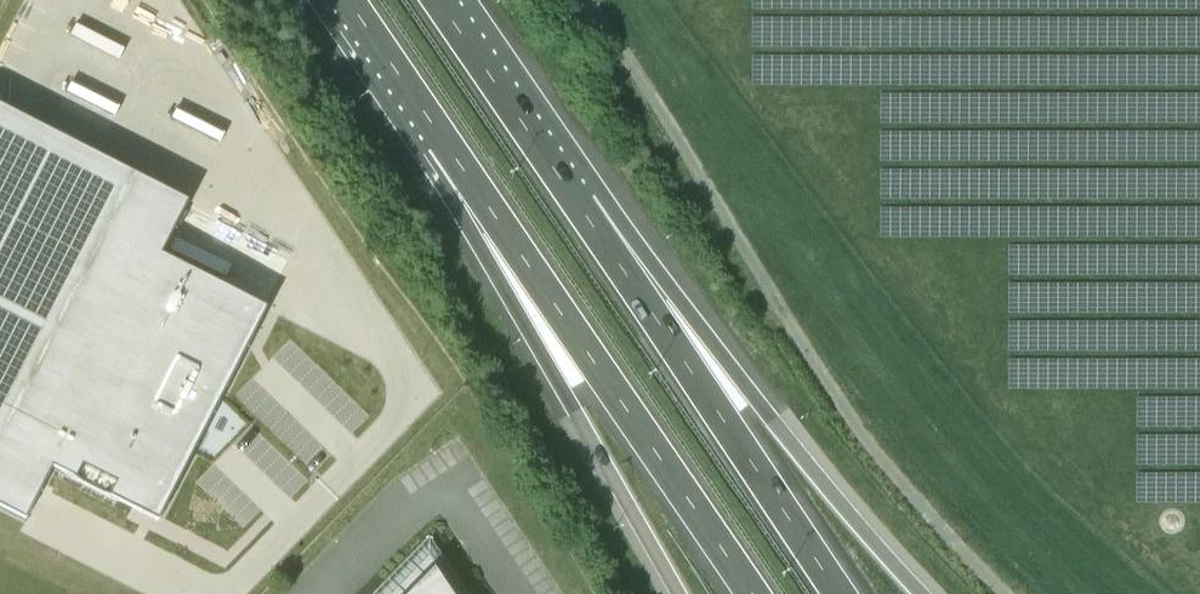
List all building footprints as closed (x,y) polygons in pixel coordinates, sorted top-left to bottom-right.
[(26,521),(45,484),(52,471),(53,468),(115,500),(117,501),(132,508),(159,522),(161,518),(161,519),(162,517),(268,309),(163,255),(190,202),(0,105),(0,508),(26,521)] [(430,543),(380,593),(464,593),(430,543)]
